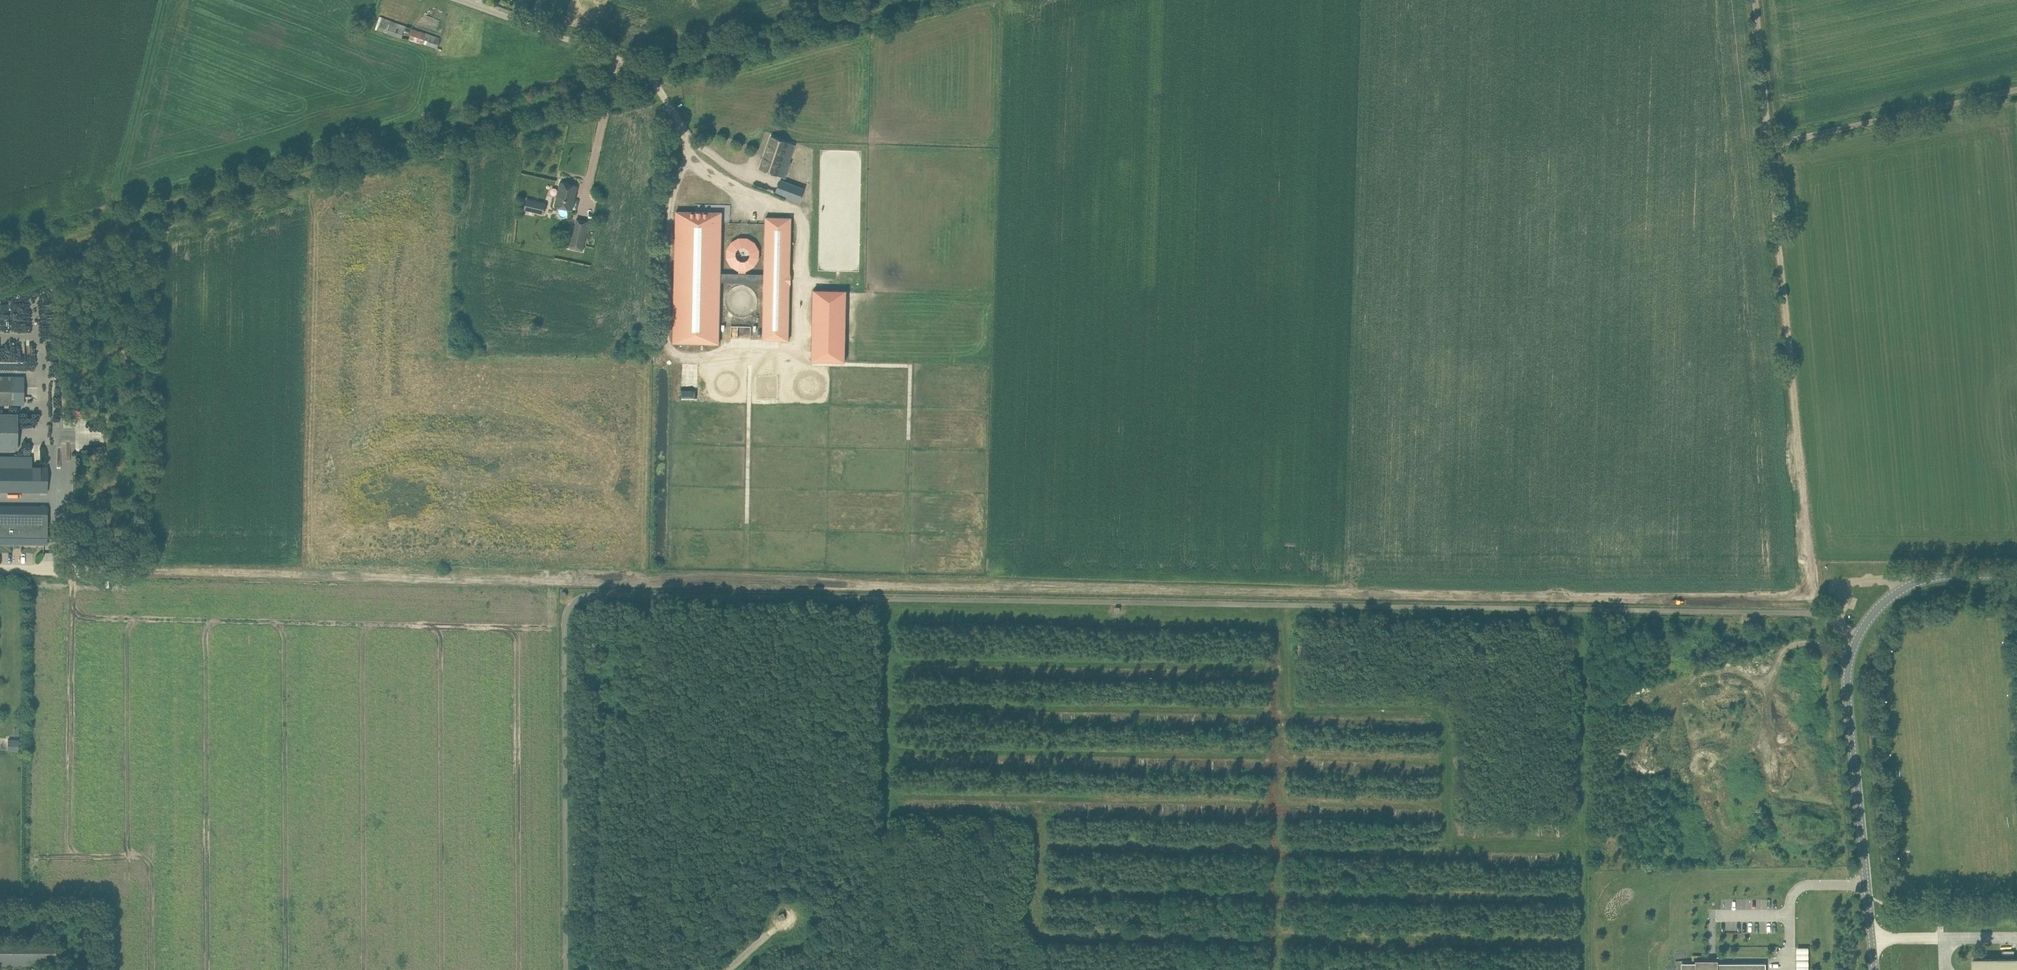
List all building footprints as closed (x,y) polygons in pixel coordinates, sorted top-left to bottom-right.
[(379,17),(376,26),(375,29),(402,38),(404,32),(408,33),(409,30),(405,28),(406,26),(379,17)] [(413,29),(409,38),(409,39),(437,49),(441,38),(413,29)] [(772,136),(760,169),(784,178),(785,178),(789,168),(791,163),(789,162),(781,160),(788,142),(781,139),(772,136)] [(554,206),(572,210),(578,185),(560,181),(554,206)] [(788,183),(784,196),(799,201),(803,189),(788,183)] [(532,200),(530,210),(537,212),(539,202),(532,200)] [(749,239),(747,238),(746,238),(744,238),(743,238),(741,238),(740,238),(738,238),(736,239),(734,240),(733,240),(732,242),(731,243),(730,244),(729,246),(728,247),(727,249),(727,250),(727,252),(726,253),(727,256),(727,259),(728,260),(728,261),(729,263),(730,264),(731,266),(733,267),(734,268),(736,269),(738,269),(739,270),(739,274),(720,273),(722,212),(676,211),(673,342),(719,343),(720,281),(764,282),(763,339),(788,340),(789,284),(791,284),(791,274),(790,274),(791,218),(766,217),(764,274),(746,274),(746,270),(747,270),(749,269),(750,268),(752,268),(753,267),(754,265),(755,264),(756,263),(757,261),(758,259),(759,257),(759,255),(759,252),(759,251),(758,249),(758,248),(757,247),(756,244),(755,243),(753,241),(752,240),(750,239),(749,239)] [(574,229),(571,245),(583,248),(587,232),(574,229)] [(813,290),(812,361),(844,361),(846,291),(813,290)] [(738,336),(749,336),(749,327),(738,326),(738,336)] [(17,449),(18,413),(13,413),(13,405),(14,405),(14,392),(14,382),(14,376),(0,376),(0,449),(17,449)] [(48,492),(48,466),(30,466),(30,455),(0,455),(0,492),(48,492)] [(37,548),(37,550),(42,550),(42,544),(47,544),(47,534),(47,505),(6,504),(6,505),(0,505),(0,548),(37,548)] [(1989,615),(1989,607),(1981,607),(1981,615),(1989,615)] [(7,739),(8,751),(20,751),(19,738),(7,739)] [(1973,959),(1973,969),(2016,969),(2016,959),(1973,959)] [(1709,961),(1695,961),(1695,963),(1681,963),(1681,969),(1765,969),(1765,963),(1716,963),(1716,968),(1709,968),(1709,961)]
